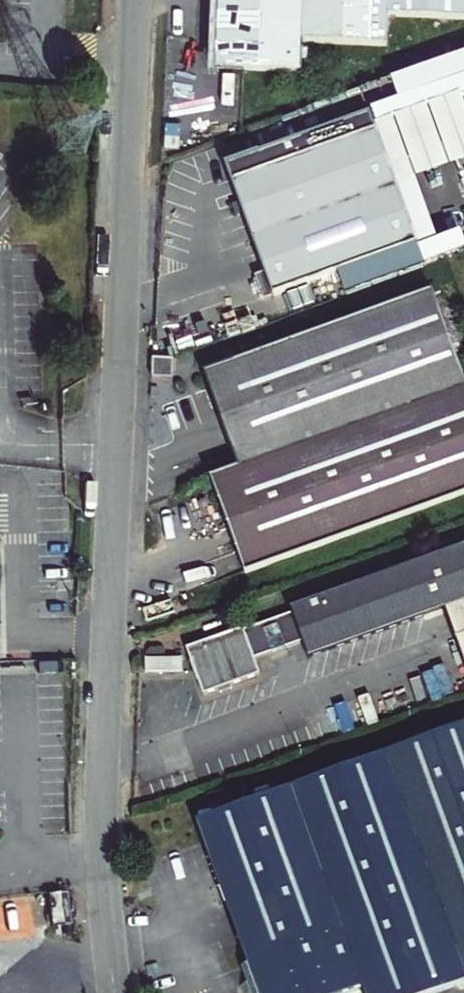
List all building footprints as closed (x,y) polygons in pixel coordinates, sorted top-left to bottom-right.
[(463,18),(463,0),(222,0),(219,67),(240,68),(304,71),(306,42),(389,45),(391,15),(463,18)] [(234,180),(274,294),(419,244),(396,182),(373,119),(371,113),(296,141),(302,156),(234,180)] [(205,372),(238,466),(210,476),(245,573),(463,493),(463,377),(432,289),(205,372)] [(173,379),(174,359),(174,358),(154,357),(153,377),(173,379)] [(305,642),(310,655),(463,600),(463,547),(292,609),(294,613),(246,631),(244,627),(187,647),(203,692),(220,686),(221,689),(233,684),(232,682),(261,671),(256,659),(305,642)] [(365,986),(368,992),(436,992),(456,985),(462,988),(463,988),(463,725),(198,821),(255,978),(242,982),(246,992),(347,992),(365,986)]
